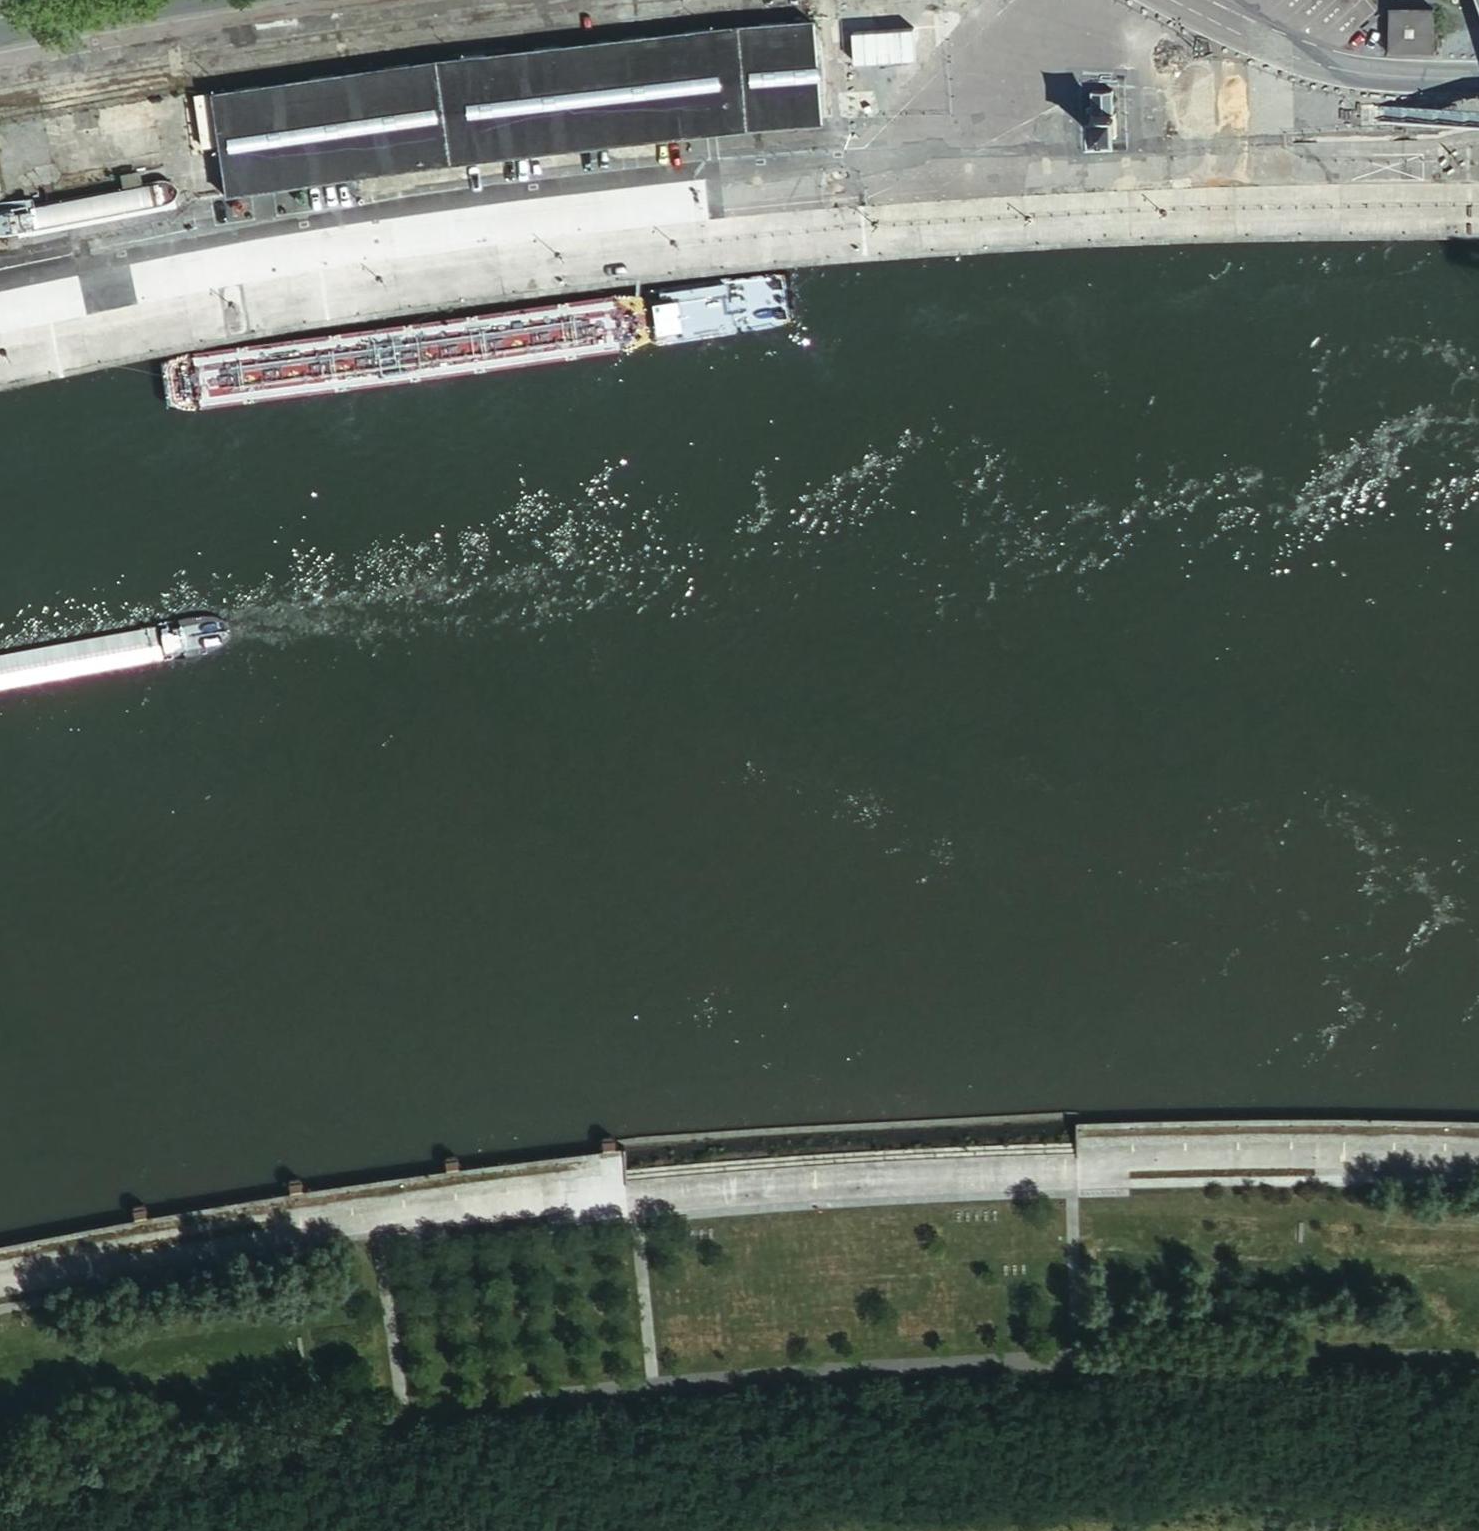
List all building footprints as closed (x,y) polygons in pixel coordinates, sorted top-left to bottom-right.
[(1392,7),(1391,47),(1434,48),(1434,35),(1434,8),(1392,7)] [(343,74),(209,93),(218,154),(225,194),(360,174),(430,165),(502,157),(612,144),(682,134),(715,131),(769,124),(822,121),(814,20),(757,25),(701,30),(613,40),(521,53),(437,61),(343,74)] [(1112,112),(1111,92),(1094,92),(1095,113),(1089,113),(1091,137),(1118,136),(1116,112),(1112,112)]
